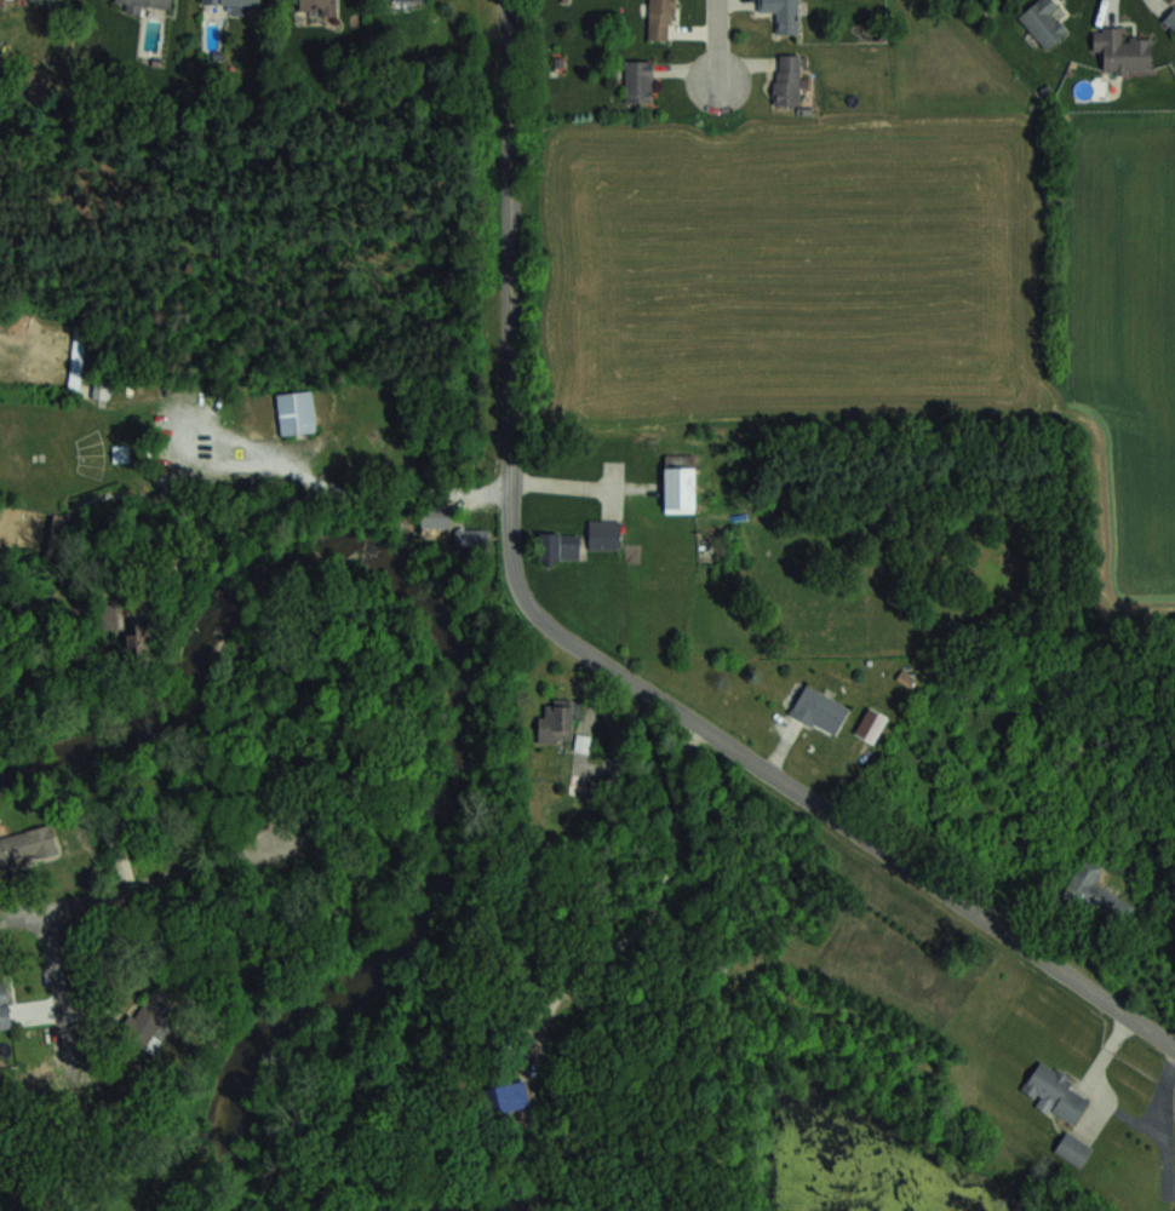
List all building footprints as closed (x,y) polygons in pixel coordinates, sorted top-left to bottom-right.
[(51,8),(54,0),(32,0),(51,8)] [(172,0),(115,0),(115,5),(171,12),(172,0)] [(336,0),(299,0),(299,13),(336,13),(336,0)] [(673,39),(673,0),(649,0),(649,39),(673,39)] [(759,11),(775,11),(775,32),(798,33),(799,0),(759,0),(759,11)] [(1060,7),(1054,0),(1036,0),(1018,16),(1046,49),(1068,31),(1053,13),(1060,7)] [(1164,23),(1174,31),(1174,9),(1164,23)] [(1093,26),(1092,51),(1104,51),(1103,73),(1150,73),(1150,38),(1122,37),(1122,26),(1093,26)] [(775,54),(775,105),(802,105),(802,54),(775,54)] [(652,101),(652,59),(626,59),(626,101),(652,101)] [(73,325),(68,390),(84,391),(88,326),(73,325)] [(311,391),(274,396),(280,436),(316,431),(311,391)] [(664,512),(694,512),(694,466),(664,466),(664,512)] [(620,520),(588,520),(588,549),(620,549),(620,520)] [(488,529),(454,529),(454,550),(488,550),(488,529)] [(578,533),(540,533),(540,559),(578,559),(578,533)] [(834,736),(848,705),(803,685),(789,716),(834,736)] [(540,743),(571,743),(571,699),(540,699),(540,743)] [(874,743),(887,715),(867,706),(854,734),(874,743)] [(52,827),(0,838),(0,867),(0,868),(58,856),(52,827)] [(1096,883),(1105,865),(1084,855),(1067,887),(1128,917),(1136,902),(1096,883)] [(0,981),(0,1029),(10,1028),(7,980),(0,981)] [(128,1015),(119,1035),(153,1052),(178,1001),(150,987),(135,1018),(128,1015)] [(1088,1099),(1067,1088),(1072,1077),(1038,1059),(1021,1090),(1038,1099),(1035,1105),(1074,1125),(1088,1099)] [(492,1116),(530,1106),(523,1079),(485,1089),(492,1116)] [(1081,1167),(1093,1147),(1065,1130),(1053,1150),(1081,1167)]
